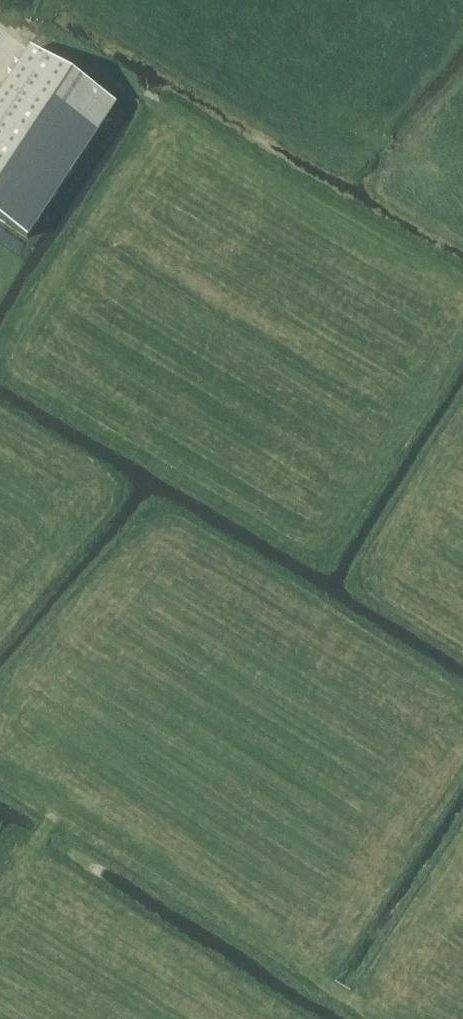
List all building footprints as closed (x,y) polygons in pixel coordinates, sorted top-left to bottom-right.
[(0,100),(0,186),(42,215),(133,83),(51,26),(0,100)]
